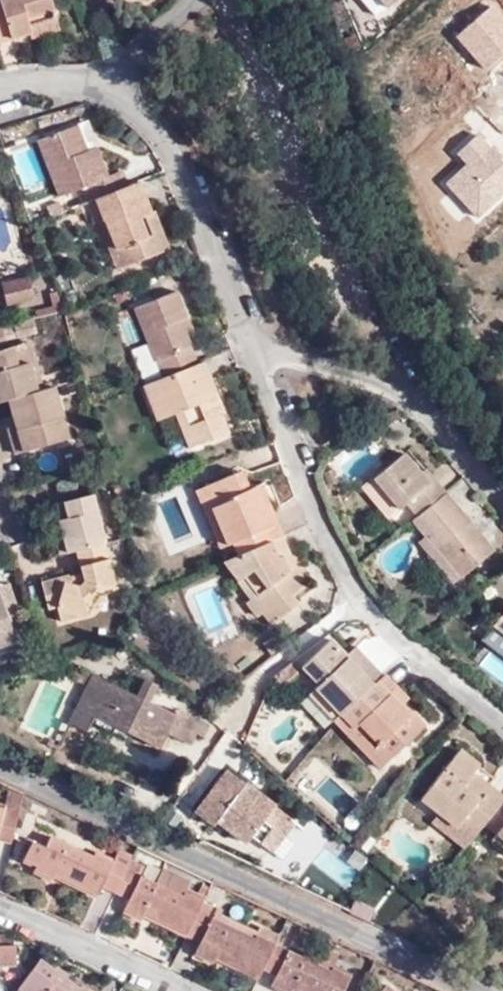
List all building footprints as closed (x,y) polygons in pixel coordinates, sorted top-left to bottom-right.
[(0,2),(0,46),(31,36),(29,29),(57,20),(50,0),(6,0),(0,2)] [(492,6),(456,37),(486,71),(502,56),(502,20),(492,6)] [(60,31),(57,20),(29,29),(31,36),(33,40),(60,31)] [(88,125),(77,129),(85,151),(96,147),(88,125)] [(95,203),(127,191),(122,177),(109,181),(96,147),(85,151),(77,129),(40,145),(60,201),(83,192),(88,206),(95,203)] [(478,131),(455,152),(468,166),(448,184),(479,218),(502,197),(502,158),(478,131)] [(151,220),(138,187),(127,191),(95,203),(103,223),(98,226),(105,245),(112,241),(117,254),(129,251),(135,267),(168,254),(158,229),(148,233),(144,222),(151,220)] [(154,219),(151,220),(144,222),(148,233),(158,229),(154,219)] [(112,241),(105,245),(117,274),(135,267),(129,251),(117,254),(112,241)] [(37,295),(30,277),(6,285),(13,303),(37,295)] [(165,383),(199,369),(187,337),(183,327),(189,324),(179,299),(138,316),(165,383)] [(124,322),(136,318),(133,311),(121,316),(124,322)] [(31,320),(15,325),(18,334),(20,338),(35,334),(31,320)] [(183,327),(187,337),(193,335),(189,324),(183,327)] [(1,329),(3,338),(18,334),(15,325),(1,329)] [(37,391),(42,389),(29,344),(12,349),(17,366),(30,363),(37,391)] [(11,399),(37,391),(30,363),(17,366),(12,349),(0,353),(0,402),(11,399)] [(216,397),(205,367),(199,369),(165,383),(146,390),(162,426),(179,420),(193,454),(229,439),(223,419),(225,418),(220,406),(214,408),(211,398),(216,397)] [(64,416),(55,385),(42,389),(37,391),(11,399),(15,416),(20,429),(12,431),(18,452),(58,440),(52,420),(64,416)] [(220,406),(216,397),(211,398),(214,408),(220,406)] [(20,429),(15,416),(8,418),(12,431),(20,429)] [(70,436),(64,416),(52,420),(58,440),(70,436)] [(416,515),(443,493),(430,477),(425,481),(417,473),(402,454),(361,488),(387,519),(405,503),(416,515)] [(425,481),(430,477),(423,469),(417,473),(425,481)] [(241,560),(285,541),(273,513),(268,515),(257,491),(249,494),(242,477),(205,493),(221,530),(226,529),(234,546),(241,560)] [(268,515),(273,513),(262,488),(257,491),(268,515)] [(221,530),(205,493),(198,496),(214,534),(221,530)] [(414,525),(446,497),(443,493),(416,515),(409,520),(414,525)] [(57,522),(65,553),(75,551),(103,543),(91,497),(43,509),(47,524),(50,523),(57,522)] [(466,521),(446,497),(414,525),(422,535),(458,578),(491,551),(481,539),(476,543),(461,525),(466,521)] [(481,539),(466,521),(461,525),(476,543),(481,539)] [(50,523),(57,555),(65,553),(57,522),(50,523)] [(229,548),(234,546),(226,529),(221,530),(229,548)] [(458,578),(422,535),(414,542),(450,585),(458,578)] [(241,560),(225,567),(240,586),(246,582),(268,611),(263,615),(272,629),(300,606),(295,598),(309,588),(298,571),(290,573),(284,560),(292,557),(285,541),(241,560)] [(114,589),(103,543),(75,551),(81,576),(83,583),(76,588),(70,579),(67,576),(39,582),(47,610),(57,607),(60,622),(88,615),(92,600),(100,592),(114,589)] [(298,571),(292,557),(284,560),(290,573),(298,571)] [(83,583),(81,576),(70,579),(76,588),(83,583)] [(0,585),(0,592),(2,592),(9,615),(22,610),(12,581),(0,585)] [(246,582),(240,586),(253,603),(248,606),(257,619),(263,615),(268,611),(246,582)] [(88,615),(114,589),(100,592),(92,600),(88,615)] [(18,641),(9,615),(2,592),(0,592),(0,647),(18,641)] [(495,626),(490,633),(502,643),(502,632),(495,626)] [(317,686),(344,714),(376,684),(348,654),(334,639),(305,666),(321,682),(317,686)] [(382,678),(385,676),(357,646),(348,654),(376,684),(382,678)] [(293,660),(273,675),(281,685),(301,669),(293,660)] [(152,705),(159,687),(148,682),(139,699),(95,677),(74,726),(91,733),(98,719),(162,751),(169,735),(193,747),(198,738),(204,741),(209,729),(180,713),(174,716),(152,705)] [(398,686),(389,677),(386,680),(384,681),(393,690),(398,686)] [(384,681),(382,678),(376,684),(344,714),(348,719),(375,691),(381,685),(384,682),(384,681)] [(348,719),(377,749),(382,745),(393,757),(426,725),(413,711),(410,714),(402,705),(405,702),(409,698),(398,686),(393,690),(384,681),(384,682),(381,685),(375,691),(348,719)] [(338,720),(344,714),(317,686),(309,694),(336,723),(338,720)] [(413,711),(405,702),(402,705),(410,714),(413,711)] [(345,722),(348,719),(344,714),(338,720),(343,725),(345,722)] [(377,749),(348,719),(345,722),(343,725),(381,767),(393,757),(382,745),(377,749)] [(473,843),(484,830),(502,806),(502,802),(489,791),(473,779),(478,771),(460,756),(428,796),(445,809),(439,817),(441,818),(473,843)] [(473,779),(489,791),(494,783),(478,771),(473,779)] [(251,840),(267,851),(288,821),(289,819),(225,775),(195,816),(214,830),(219,825),(248,845),(251,840)] [(9,804),(25,809),(27,800),(12,793),(9,804)] [(423,803),(439,817),(445,809),(428,796),(423,803)] [(14,851),(25,809),(9,804),(8,807),(0,805),(0,848),(14,851)] [(484,830),(495,840),(502,846),(502,806),(484,830)] [(434,827),(466,852),(473,843),(441,818),(434,827)] [(288,821),(267,851),(280,860),(302,829),(288,821)] [(495,840),(491,845),(502,854),(502,846),(495,840)] [(100,894),(116,902),(129,876),(134,865),(135,861),(120,854),(114,866),(97,858),(96,861),(52,841),(45,852),(34,846),(24,866),(38,872),(37,878),(53,885),(57,879),(97,900),(100,894)] [(134,865),(129,876),(184,902),(186,897),(191,887),(165,874),(162,878),(134,865)] [(145,921),(188,943),(205,907),(186,897),(184,902),(129,876),(116,902),(128,908),(124,917),(142,926),(145,921)] [(216,962),(259,983),(263,975),(274,951),(257,942),(255,946),(220,928),(220,925),(213,922),(218,913),(205,907),(188,943),(200,949),(196,959),(212,968),(216,962)] [(225,917),(218,913),(213,922),(220,925),(223,920),(225,917)] [(257,942),(259,938),(223,920),(220,925),(220,928),(255,946),(257,942)] [(274,951),(278,942),(261,934),(259,938),(257,942),(274,951)] [(12,939),(0,940),(0,950),(15,949),(14,941),(12,939)] [(18,970),(15,949),(0,950),(0,971),(18,970)] [(263,975),(277,982),(272,990),(347,990),(350,984),(333,975),(331,979),(320,973),(274,951),(263,975)] [(331,979),(333,975),(339,963),(329,957),(320,973),(331,979)] [(38,966),(20,990),(74,990),(38,966)]
